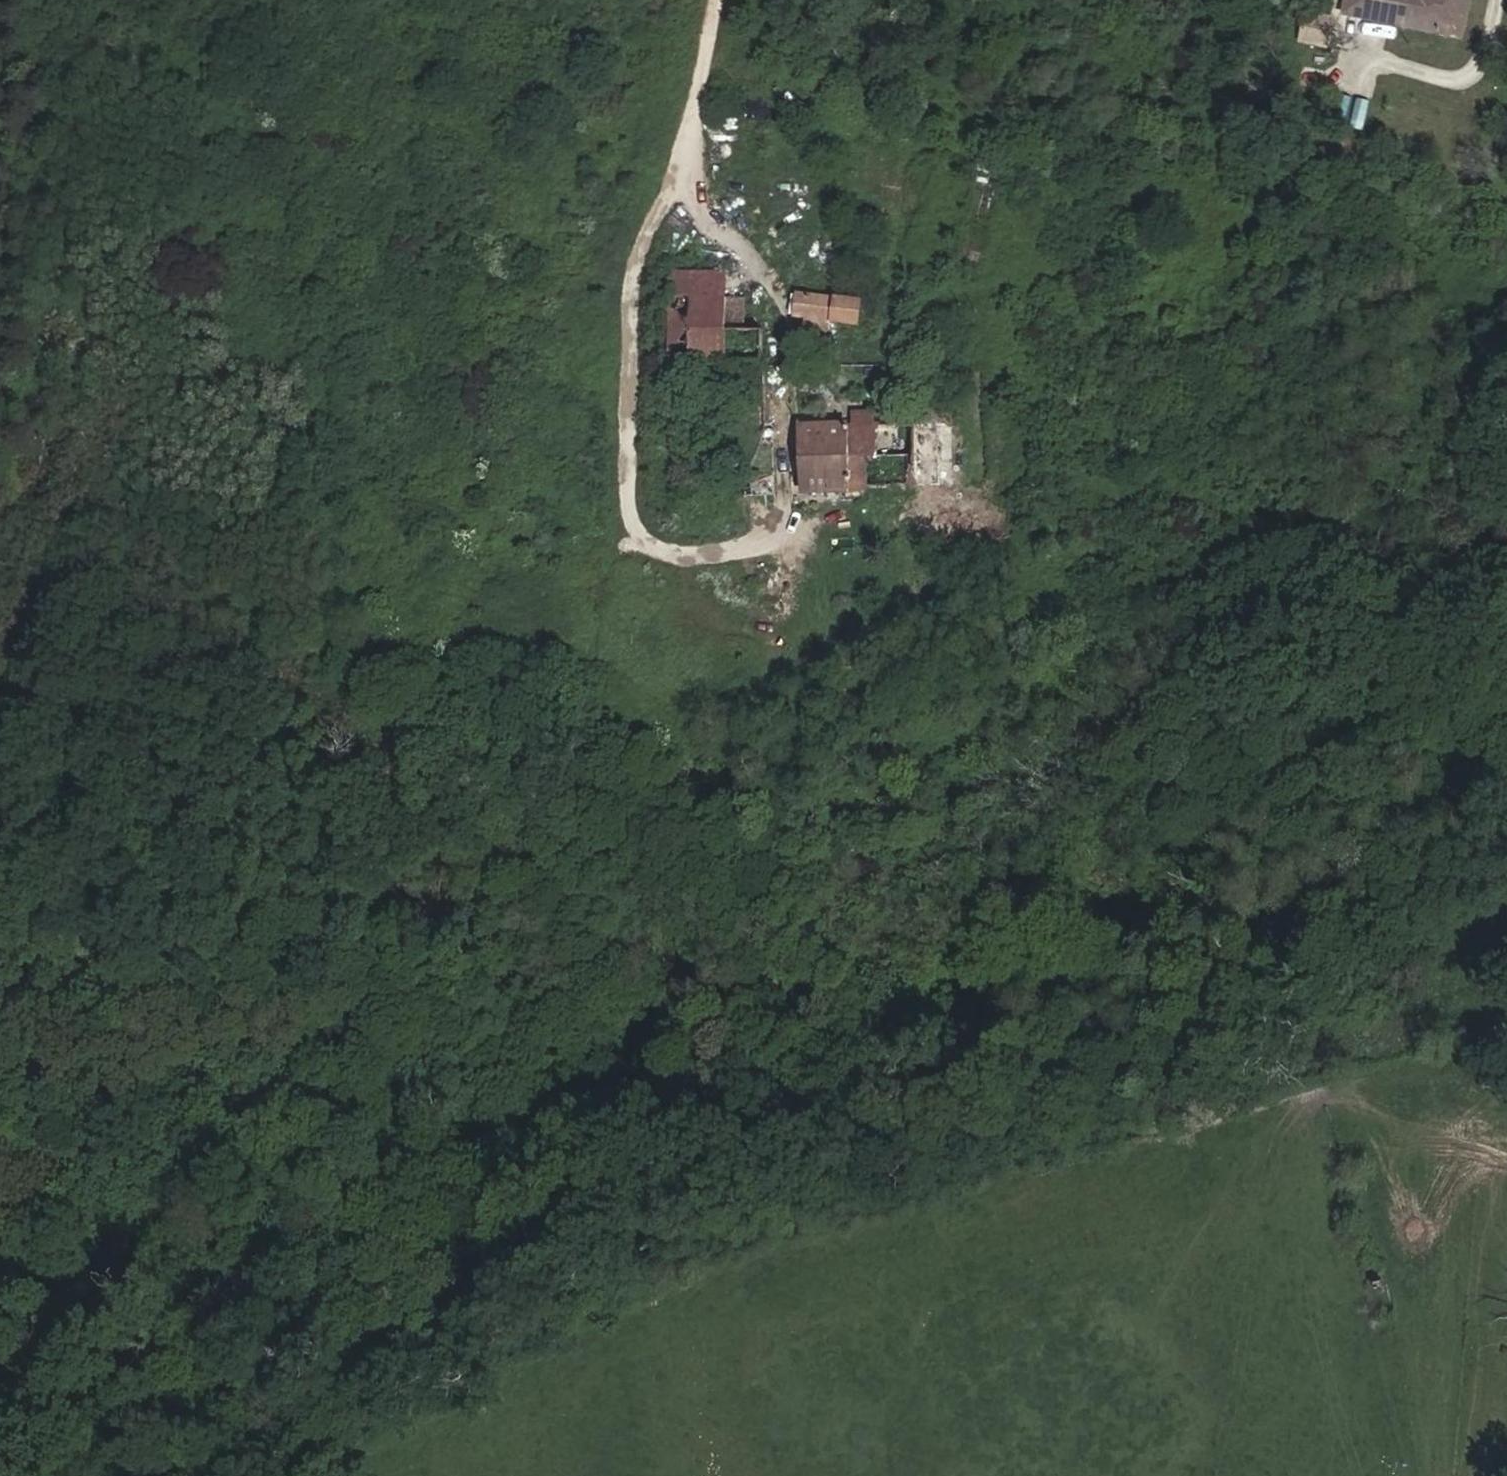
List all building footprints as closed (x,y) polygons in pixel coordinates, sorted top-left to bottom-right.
[(1467,0),(1346,0),(1343,14),(1459,37),(1467,0)] [(723,297),(723,271),(671,270),(670,295),(723,297)] [(857,325),(859,301),(834,299),(834,300),(797,294),(794,316),(806,318),(804,329),(824,331),(825,321),(857,325)] [(743,331),(743,300),(725,300),(725,297),(723,297),(670,295),(668,365),(701,365),(702,332),(725,332),(725,330),(743,331)] [(702,332),(701,365),(724,366),(725,332),(702,332)] [(866,490),(863,413),(853,413),(853,425),(799,427),(801,492),(866,490)]
